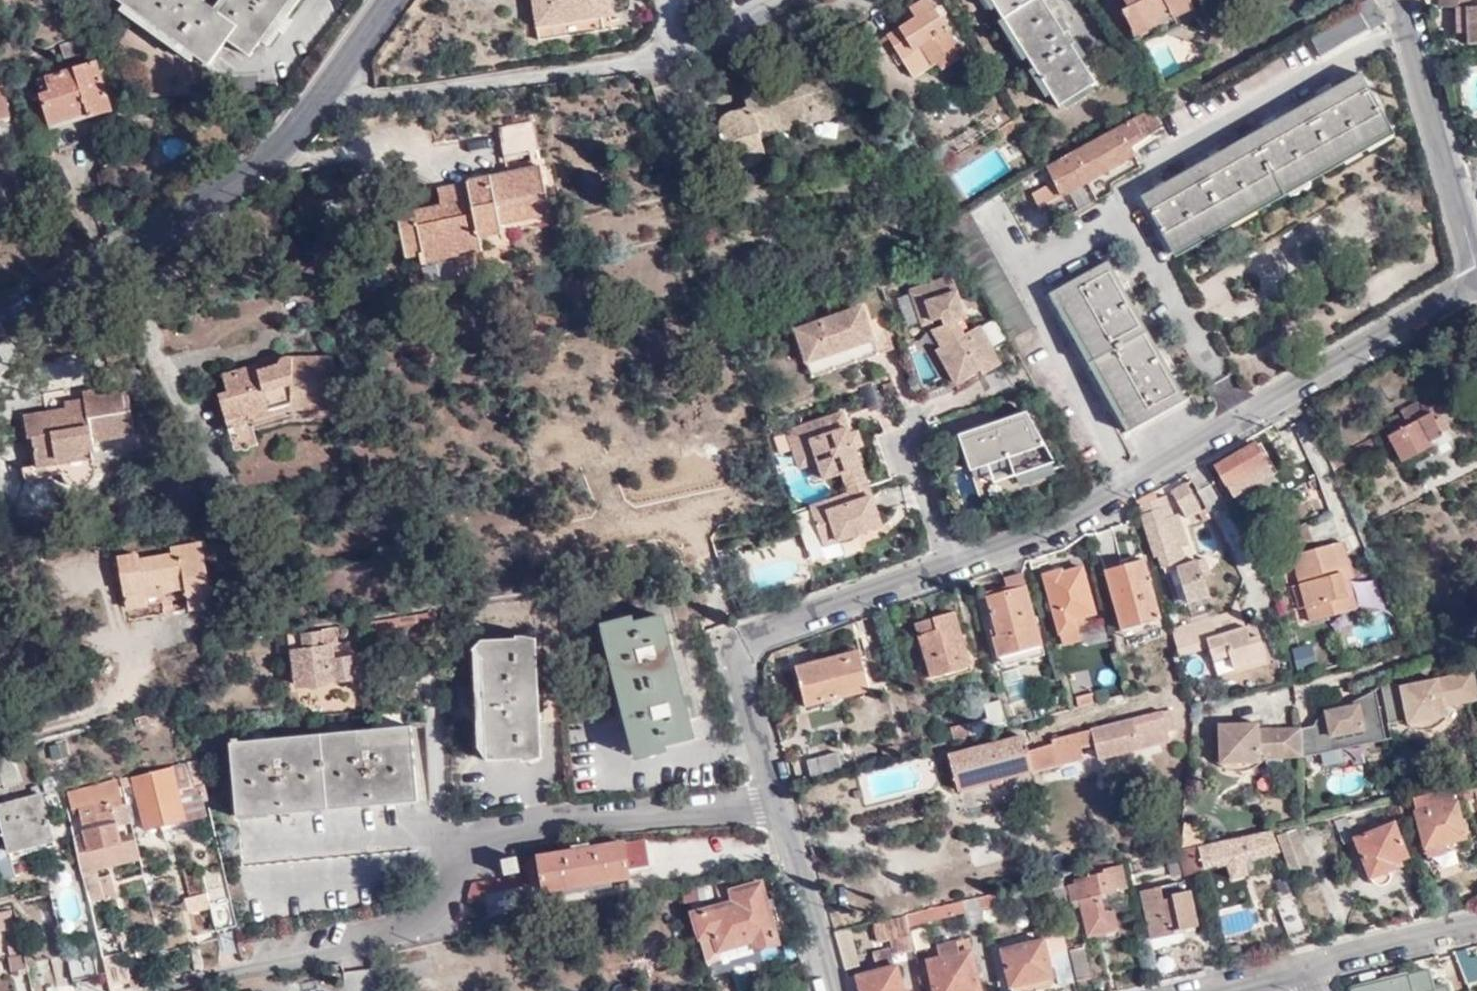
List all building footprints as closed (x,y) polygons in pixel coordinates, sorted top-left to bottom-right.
[(119,7),(190,58),(195,52),(208,62),(226,37),(249,54),(289,0),(219,0),(213,8),(203,0),(121,0),(123,2),(119,7)] [(615,10),(605,11),(603,0),(536,0),(543,39),(618,26),(615,10)] [(615,10),(613,0),(603,0),(605,11),(615,10)] [(924,0),(908,12),(914,22),(906,27),(884,41),(911,82),(936,65),(940,71),(955,62),(950,56),(955,52),(943,34),(946,32),(924,0)] [(1059,103),(1097,79),(1046,0),(992,0),(1059,103)] [(1128,7),(1123,9),(1133,29),(1131,30),(1138,43),(1177,24),(1174,17),(1192,8),(1190,4),(1199,0),(1124,0),(1128,7)] [(1375,0),(1367,0),(1309,34),(1323,57),(1386,20),(1375,0)] [(1441,5),(1458,6),(1459,30),(1470,30),(1471,43),(1476,42),(1476,7),(1471,7),(1471,0),(1441,0),(1441,5)] [(914,22),(908,12),(899,17),(906,27),(914,22)] [(75,39),(59,44),(65,61),(81,55),(75,39)] [(97,62),(37,80),(50,125),(88,113),(90,117),(111,111),(97,62)] [(716,137),(705,140),(715,176),(766,163),(759,140),(838,118),(831,93),(846,90),(837,64),(769,82),(771,88),(744,95),(748,109),(726,115),(718,122),(715,132),(716,137)] [(1360,73),(1142,196),(1172,249),(1391,128),(1360,73)] [(1154,106),(1151,108),(1051,165),(1048,166),(1057,181),(1035,192),(1044,206),(1138,153),(1137,149),(1161,136),(1158,131),(1166,127),(1154,106)] [(493,128),(502,172),(539,163),(529,119),(493,128)] [(502,172),(468,180),(472,197),(440,204),(397,214),(406,257),(420,254),(422,264),(505,244),(501,223),(562,208),(549,161),(539,163),(502,172)] [(472,197),(468,180),(438,188),(440,204),(472,197)] [(968,210),(946,223),(957,246),(1009,339),(1034,325),(968,210)] [(1107,262),(1050,294),(1126,432),(1185,399),(1170,371),(1175,368),(1164,348),(1158,351),(1129,301),(1136,297),(1126,282),(1121,285),(1107,262)] [(924,320),(942,313),(947,322),(927,329),(953,379),(975,370),(979,376),(1003,367),(974,312),(956,319),(951,304),(958,302),(948,273),(912,285),(924,320)] [(860,305),(853,309),(858,323),(865,320),(860,305)] [(858,323),(853,309),(794,332),(806,363),(848,345),(854,360),(877,352),(865,320),(858,323)] [(848,345),(806,363),(811,376),(854,360),(848,345)] [(292,406),(294,412),(333,411),(332,354),(288,355),(278,359),(279,365),(259,371),(257,364),(224,374),(230,392),(219,395),(231,434),(253,426),(250,418),(292,406)] [(124,386),(84,391),(87,403),(25,414),(29,438),(33,438),(35,454),(21,457),(25,480),(100,468),(95,442),(138,434),(132,396),(126,396),(124,386)] [(1433,447),(1449,438),(1438,418),(1434,421),(1423,400),(1399,413),(1400,415),(1387,422),(1393,432),(1388,435),(1402,461),(1432,445),(1433,447)] [(253,426),(294,412),(292,406),(250,418),(253,426)] [(815,463),(819,478),(836,473),(841,486),(865,478),(855,448),(854,445),(849,432),(842,411),(795,426),(800,442),(807,439),(815,463)] [(963,447),(970,471),(988,465),(994,484),(1056,463),(1028,413),(969,432),(973,444),(963,447)] [(258,440),(253,426),(231,434),(236,447),(258,440)] [(800,442),(795,426),(786,429),(798,468),(815,463),(807,439),(800,442)] [(854,445),(855,448),(865,445),(859,429),(849,432),(854,445)] [(958,435),(963,447),(973,444),(969,432),(958,435)] [(1455,449),(1449,438),(1433,447),(1440,457),(1455,449)] [(1259,442),(1216,466),(1234,496),(1277,471),(1259,442)] [(867,487),(865,478),(841,486),(843,495),(844,495),(867,487)] [(1200,512),(1186,485),(1172,492),(1186,520),(1200,512)] [(844,495),(843,495),(811,505),(825,546),(880,528),(867,487),(844,495)] [(1156,556),(1159,567),(1174,562),(1188,602),(1209,596),(1202,575),(1208,573),(1203,558),(1197,560),(1195,561),(1188,542),(1179,545),(1173,547),(1163,520),(1158,507),(1165,505),(1162,497),(1154,499),(1151,492),(1134,500),(1141,517),(1142,517),(1154,557),(1156,556)] [(1158,507),(1163,520),(1173,547),(1179,545),(1188,542),(1178,513),(1173,515),(1166,495),(1162,497),(1165,505),(1158,507)] [(1364,538),(1365,542),(1375,538),(1371,529),(1361,534),(1364,538)] [(1340,540),(1331,542),(1342,577),(1347,576),(1353,575),(1348,556),(1344,558),(1340,540)] [(184,581),(185,588),(188,607),(211,604),(200,542),(170,547),(171,554),(138,560),(137,553),(117,557),(126,606),(146,603),(145,597),(144,588),(184,581)] [(1342,577),(1331,542),(1291,553),(1299,582),(1305,605),(1310,620),(1329,614),(1354,607),(1356,606),(1347,576),(1342,577)] [(1142,556),(1103,566),(1120,626),(1158,615),(1142,556)] [(1060,566),(1042,570),(1063,640),(1080,635),(1076,619),(1096,614),(1081,561),(1060,567),(1060,566)] [(998,655),(1042,643),(1025,584),(1023,584),(1021,574),(1005,579),(1009,589),(987,596),(993,615),(987,616),(998,655)] [(160,592),(185,588),(184,581),(144,588),(145,597),(161,595),(160,592)] [(1305,605),(1299,582),(1290,584),(1297,608),(1305,605)] [(1359,622),(1354,607),(1329,614),(1334,629),(1359,622)] [(955,613),(934,620),(936,632),(921,637),(932,676),(970,665),(955,613)] [(413,615),(366,622),(367,627),(395,623),(396,629),(415,627),(413,615)] [(660,615),(602,632),(634,752),(692,737),(682,699),(668,646),(660,615)] [(1172,631),(1179,654),(1207,646),(1213,663),(1228,658),(1232,668),(1265,659),(1257,636),(1248,639),(1243,626),(1214,635),(1209,618),(1172,631)] [(936,632),(934,620),(917,624),(921,637),(936,632)] [(1253,623),(1243,626),(1248,639),(1257,636),(1253,623)] [(302,632),(286,635),(289,649),(293,649),(298,683),(354,674),(350,642),(337,643),(335,627),(321,629),(321,632),(302,634),(302,632)] [(488,639),(487,758),(544,758),(545,703),(547,640),(488,639)] [(1045,653),(1042,643),(998,655),(1001,665),(1045,653)] [(1311,645),(1291,650),(1297,674),(1318,668),(1311,645)] [(857,648),(794,665),(804,704),(867,689),(857,648)] [(1476,698),(1476,682),(1474,670),(1453,675),(1459,702),(1476,698)] [(1382,684),(1390,723),(1408,719),(1410,726),(1418,728),(1427,728),(1434,726),(1441,721),(1446,717),(1444,705),(1459,702),(1453,675),(1421,681),(1421,686),(1404,689),(1403,686),(1390,678),(1382,684)] [(1303,726),(1304,756),(1320,752),(1319,748),(1365,739),(1366,743),(1387,738),(1377,688),(1357,700),(1357,706),(1324,712),(1312,726),(1303,726)] [(949,727),(953,741),(1004,727),(997,700),(981,705),(986,719),(949,727)] [(1057,763),(1082,756),(1080,746),(1095,742),(1098,757),(1170,739),(1167,729),(1177,727),(1172,708),(1051,738),(1052,742),(1026,749),(1022,733),(948,751),(957,787),(1057,763)] [(1302,756),(1304,756),(1303,726),(1261,727),(1260,722),(1221,722),(1222,750),(1214,758),(1227,767),(1237,768),(1247,768),(1256,764),(1266,756),(1270,749),(1286,750),(1285,756),(1302,756)] [(277,738),(230,742),(237,817),(417,799),(410,726),(364,730),(277,738)] [(1319,748),(1320,752),(1366,743),(1365,739),(1319,748)] [(51,760),(68,757),(66,742),(49,744),(51,760)] [(1356,748),(1321,754),(1323,767),(1358,760),(1356,748)] [(837,752),(806,759),(810,775),(840,768),(837,752)] [(0,782),(2,788),(18,783),(9,755),(0,758),(0,782)] [(133,784),(145,829),(182,820),(175,791),(193,786),(186,762),(119,779),(121,787),(133,784)] [(117,780),(66,793),(70,807),(77,805),(87,849),(118,841),(109,807),(122,804),(117,780)] [(1461,787),(1465,801),(1476,797),(1476,798),(1476,783),(1461,787)] [(175,791),(182,820),(205,813),(197,785),(193,786),(175,791)] [(1415,811),(1425,847),(1444,841),(1456,838),(1465,836),(1451,789),(1394,802),(1400,815),(1415,811)] [(0,820),(8,849),(53,838),(40,791),(0,801),(0,820)] [(1346,817),(1335,822),(1343,843),(1355,838),(1370,878),(1376,883),(1381,883),(1385,882),(1388,877),(1389,870),(1395,868),(1392,863),(1408,857),(1394,823),(1361,836),(1354,818),(1348,820),(1346,817)] [(1309,865),(1295,827),(1275,835),(1290,872),(1309,865)] [(1192,843),(1201,870),(1214,866),(1215,868),(1225,865),(1229,881),(1245,875),(1240,860),(1248,858),(1250,860),(1276,852),(1269,831),(1192,843)] [(1428,855),(1459,847),(1456,838),(1444,841),(1425,847),(1428,855)] [(646,840),(539,858),(544,891),(564,889),(565,894),(612,887),(611,881),(630,878),(628,870),(650,867),(646,840)] [(1192,843),(1175,847),(1176,849),(1164,853),(1170,876),(1182,872),(1183,875),(1201,870),(1192,843)] [(518,858),(503,861),(504,873),(519,871),(518,858)] [(1101,893),(1127,888),(1121,863),(1100,869),(1099,866),(1078,871),(1079,876),(1072,877),(1073,881),(1066,883),(1070,900),(1080,898),(1090,935),(1110,931),(1105,910),(1101,893)] [(523,872),(474,880),(469,890),(470,899),(480,897),(478,889),(524,882),(523,872)] [(1050,875),(1052,891),(1055,904),(1066,901),(1060,873),(1050,875)] [(92,905),(117,897),(110,874),(85,882),(92,905)] [(1177,879),(1138,889),(1150,939),(1180,931),(1179,927),(1194,924),(1187,890),(1180,891),(1177,879)] [(755,939),(757,949),(778,944),(761,883),(733,890),(736,902),(695,913),(702,943),(704,942),(716,939),(719,948),(755,939)] [(997,892),(978,897),(980,908),(997,904),(997,892)] [(978,897),(906,915),(909,927),(964,913),(968,931),(984,926),(980,908),(978,897)] [(215,931),(235,927),(229,898),(208,903),(215,931)] [(1290,941),(1309,932),(1297,904),(1278,912),(1290,941)] [(1105,910),(1110,931),(1119,929),(1113,908),(1105,910)] [(13,926),(10,909),(0,911),(0,928),(13,926)] [(906,915),(872,924),(878,942),(890,940),(894,954),(914,949),(909,927),(906,915)] [(94,929),(101,954),(122,950),(116,924),(94,929)] [(1001,948),(1012,990),(1031,990),(1036,990),(1033,978),(1051,973),(1042,938),(1001,948)] [(709,961),(757,949),(755,939),(719,948),(716,939),(704,942),(709,961)] [(938,956),(960,951),(957,939),(936,944),(938,956)] [(25,969),(21,941),(7,943),(11,971),(25,969)] [(91,943),(65,950),(72,977),(98,971),(91,943)] [(1086,948),(1071,952),(1077,982),(1093,978),(1086,948)] [(960,951),(938,956),(928,958),(934,990),(979,990),(970,949),(960,951)] [(1057,983),(1073,980),(1065,949),(1050,953),(1057,983)] [(1467,984),(1458,962),(1445,968),(1454,990),(1467,984)] [(895,967),(858,978),(861,990),(901,990),(895,967)] [(1349,989),(1349,990),(1431,990),(1427,970),(1349,989)]
